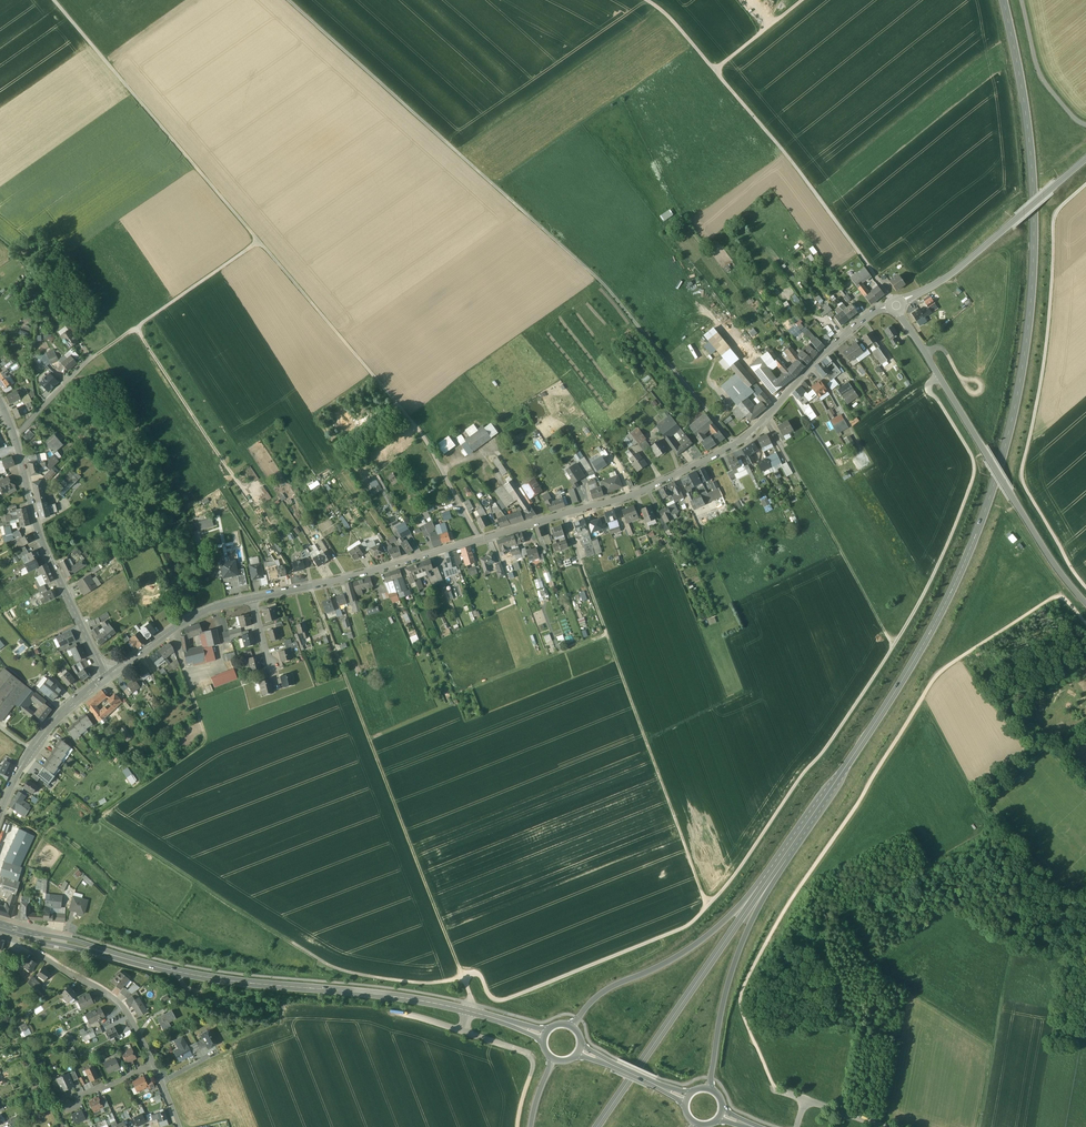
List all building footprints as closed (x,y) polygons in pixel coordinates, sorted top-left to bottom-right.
[(670,209),(660,216),(664,221),(674,214),(670,209)] [(809,248),(813,255),(817,252),(813,245),(809,248)] [(809,263),(814,260),(811,254),(806,257),(809,263)] [(862,272),(853,280),(856,286),(866,278),(862,272)] [(899,275),(890,282),(896,291),(905,284),(899,275)] [(879,288),(873,280),(870,282),(876,290),(879,288)] [(868,293),(863,285),(858,289),(865,298),(868,296),(868,293)] [(876,290),(872,293),(878,300),(884,295),(879,288),(876,290)] [(878,300),(872,293),(868,296),(865,298),(870,305),(878,300)] [(797,303),(800,300),(795,294),(792,297),(797,303)] [(820,304),(824,301),(819,294),(815,297),(820,304)] [(851,299),(847,294),(846,295),(844,297),(843,297),(847,303),(851,299)] [(851,304),(843,311),(849,319),(858,313),(851,304)] [(828,305),(823,308),(827,313),(832,310),(828,305)] [(919,309),(912,314),(916,321),(923,317),(923,316),(922,313),(920,311),(919,309)] [(925,311),(922,313),(923,316),(923,317),(924,317),(931,313),(929,309),(925,311)] [(843,311),(834,317),(841,326),(849,319),(843,311)] [(923,317),(916,321),(919,326),(927,321),(924,317),(923,317)] [(815,320),(805,328),(808,330),(817,323),(815,320)] [(75,332),(70,324),(66,327),(68,330),(69,331),(72,335),(75,332)] [(830,337),(835,334),(828,325),(823,328),(830,337)] [(897,334),(892,326),(892,327),(891,326),(888,328),(887,328),(887,329),(888,329),(885,331),(890,339),(893,337),(897,334)] [(791,332),(790,333),(794,339),(802,333),(797,327),(791,332)] [(808,330),(805,328),(801,331),(811,343),(812,343),(815,339),(808,330)] [(72,335),(69,331),(68,330),(60,336),(63,340),(63,342),(64,343),(66,344),(69,348),(77,342),(72,335)] [(730,367),(737,361),(739,360),(714,331),(706,338),(730,367)] [(824,333),(818,339),(824,346),(830,340),(824,333)] [(871,333),(863,339),(868,347),(872,344),(876,342),(876,341),(871,333)] [(893,337),(890,339),(889,339),(894,346),(898,344),(893,337)] [(818,339),(816,338),(815,339),(812,343),(816,347),(815,348),(819,352),(824,346),(818,339)] [(863,353),(856,343),(850,348),(856,357),(863,353)] [(808,345),(798,356),(800,358),(803,361),(807,365),(816,354),(812,350),(813,350),(808,345)] [(799,360),(791,347),(786,350),(788,353),(787,354),(794,362),(794,363),(797,360),(798,361),(799,360)] [(876,350),(873,353),(882,365),(889,360),(880,347),(876,350)] [(850,348),(843,352),(850,362),(856,357),(850,348)] [(776,381),(766,368),(774,362),(775,361),(768,352),(750,366),(772,395),(781,387),(776,381)] [(54,353),(47,356),(51,364),(58,361),(54,353)] [(67,358),(61,364),(67,371),(76,363),(70,356),(67,358)] [(828,356),(815,367),(823,377),(829,373),(824,368),(832,361),(828,356)] [(782,365),(777,359),(775,361),(774,362),(779,367),(782,365)] [(798,361),(797,360),(794,363),(790,367),(798,374),(805,367),(801,364),(798,361)] [(754,383),(737,361),(730,367),(742,380),(748,388),(749,387),(754,383)] [(785,374),(776,381),(781,387),(794,377),(788,370),(782,365),(779,367),(785,374)] [(798,374),(790,367),(788,370),(794,377),(795,378),(798,374)] [(837,368),(829,374),(833,379),(841,373),(837,368)] [(58,377),(51,370),(48,373),(49,374),(55,380),(58,377)] [(49,374),(42,381),(42,386),(48,391),(51,388),(54,386),(54,385),(57,382),(55,380),(49,374)] [(737,374),(721,387),(727,393),(742,380),(737,374)] [(14,383),(9,375),(6,377),(5,378),(10,386),(12,384),(14,383)] [(5,378),(1,380),(0,381),(0,385),(3,390),(10,386),(5,378)] [(742,380),(727,393),(734,401),(742,394),(749,389),(748,388),(742,380)] [(754,383),(749,387),(752,391),(758,386),(755,382),(754,383)] [(820,382),(812,387),(817,394),(819,397),(827,392),(820,382)] [(848,382),(836,391),(839,396),(841,395),(847,404),(858,396),(848,382)] [(763,392),(758,386),(752,391),(757,396),(763,392)] [(800,387),(793,393),(803,406),(805,404),(817,394),(813,390),(807,395),(803,390),(800,387)] [(16,391),(6,396),(9,404),(12,403),(17,401),(20,399),(16,391)] [(771,402),(763,392),(757,396),(761,402),(756,406),(761,411),(766,407),(765,406),(771,402)] [(754,408),(742,394),(734,401),(750,421),(758,414),(754,408)] [(805,413),(811,421),(817,417),(808,404),(806,406),(805,404),(803,406),(805,413)] [(22,406),(12,410),(16,418),(24,415),(23,414),(22,411),(24,410),(22,406)] [(746,417),(738,408),(734,411),(742,421),(746,417)] [(670,416),(656,427),(666,440),(670,437),(676,432),(680,428),(670,416)] [(852,426),(859,421),(856,416),(849,421),(852,426)] [(708,417),(692,431),(697,437),(702,432),(708,427),(713,423),(708,417)] [(844,420),(834,426),(838,434),(849,428),(844,420)] [(788,421),(778,427),(781,433),(783,436),(793,430),(788,421)] [(719,431),(713,423),(708,427),(714,435),(719,431)] [(492,438),(498,433),(491,424),(485,428),(492,438)] [(468,440),(485,428),(483,426),(478,430),(474,425),(463,433),(468,440)] [(468,440),(466,442),(473,451),(492,438),(485,428),(468,440)] [(687,436),(680,428),(676,432),(682,439),(687,436)] [(29,430),(27,433),(26,432),(25,433),(26,434),(23,437),(26,440),(28,438),(30,440),(34,435),(29,430)] [(725,438),(719,431),(714,435),(711,437),(716,444),(725,438)] [(702,432),(697,437),(701,443),(707,439),(705,436),(704,436),(702,432)] [(767,434),(758,439),(762,448),(763,447),(771,443),(767,434)] [(63,446),(54,435),(43,443),(53,454),(63,446)] [(466,442),(462,435),(456,439),(464,449),(461,451),(465,456),(466,456),(467,455),(468,455),(473,451),(466,442)] [(841,439),(843,444),(852,440),(850,435),(841,439)] [(638,443),(633,436),(629,439),(634,446),(638,443)] [(682,439),(679,442),(684,449),(692,443),(687,436),(682,439)] [(681,452),(670,437),(666,440),(677,455),(681,452)] [(716,444),(711,437),(707,439),(701,443),(706,450),(716,444)] [(436,447),(443,456),(455,447),(448,438),(436,447)] [(40,440),(23,445),(25,450),(41,445),(40,440)] [(651,447),(645,440),(638,444),(644,452),(651,447)] [(660,440),(651,447),(658,457),(667,450),(660,440)] [(754,442),(750,444),(754,451),(758,449),(754,442)] [(75,444),(70,449),(75,453),(79,448),(75,444)] [(750,444),(741,449),(746,457),(750,454),(754,451),(750,444)] [(602,457),(603,459),(608,455),(605,450),(599,453),(602,457)] [(44,453),(29,456),(27,459),(30,460),(30,462),(37,460),(37,462),(44,460),(47,460),(45,454),(44,453)] [(644,461),(637,453),(629,458),(636,467),(635,467),(638,471),(647,465),(644,461)] [(776,453),(767,458),(767,459),(771,467),(781,463),(776,453)] [(746,457),(745,457),(749,465),(754,462),(750,454),(746,457)] [(54,455),(47,460),(47,464),(49,471),(58,461),(54,455)] [(12,457),(1,461),(4,469),(5,469),(15,465),(12,457)] [(513,480),(498,457),(493,461),(509,483),(513,480)] [(593,463),(597,471),(607,465),(603,459),(602,457),(593,463)] [(736,459),(729,462),(732,466),(731,467),(733,470),(735,475),(746,469),(744,465),(740,466),(737,461),(736,459)] [(767,459),(758,463),(762,472),(771,467),(767,459)] [(30,462),(27,462),(30,476),(40,474),(38,468),(38,466),(37,462),(37,460),(30,462)] [(787,462),(781,465),(787,476),(793,473),(787,462)] [(584,476),(576,464),(567,470),(572,478),(575,482),(576,482),(584,476)] [(251,483),(258,478),(250,466),(243,471),(251,483)] [(704,468),(696,471),(700,478),(703,477),(707,475),(704,468)] [(735,475),(733,470),(727,473),(731,482),(737,479),(735,475)] [(696,471),(680,479),(683,486),(692,481),(692,482),(699,478),(700,478),(696,471)] [(388,476),(392,483),(398,480),(393,473),(388,476)] [(594,476),(587,478),(587,479),(588,481),(588,482),(589,485),(596,483),(594,476)] [(603,482),(606,489),(607,492),(622,487),(618,476),(617,477),(611,479),(603,482)] [(67,484),(61,477),(54,485),(60,492),(66,485),(67,484)] [(380,477),(370,481),(376,493),(385,488),(380,477)] [(0,482),(0,488),(2,491),(6,489),(6,491),(15,486),(12,482),(11,482),(8,478),(4,480),(0,482)] [(579,486),(576,482),(575,482),(572,478),(569,480),(575,488),(579,486)] [(692,481),(683,486),(685,492),(691,490),(690,489),(694,487),(702,483),(699,478),(692,482),(692,481)] [(311,489),(321,484),(318,480),(309,485),(311,489)] [(519,489),(513,480),(509,483),(501,488),(508,498),(512,503),(519,499),(523,496),(519,489)] [(534,480),(523,486),(528,494),(530,498),(530,497),(537,493),(537,494),(542,491),(535,480),(534,480)] [(41,481),(32,482),(35,494),(43,492),(41,481)] [(674,482),(667,485),(669,491),(672,490),(675,494),(675,495),(681,492),(678,486),(677,487),(674,482)] [(266,485),(261,488),(264,494),(270,491),(266,485)] [(667,485),(659,489),(663,498),(665,497),(671,494),(669,491),(667,485)] [(528,494),(523,486),(519,489),(523,496),(524,496),(528,494)] [(601,487),(590,491),(593,499),(604,496),(602,491),(601,487)] [(508,498),(501,488),(495,491),(501,499),(507,507),(512,503),(508,498)] [(572,504),(579,502),(575,488),(568,490),(572,504)] [(708,495),(701,498),(704,504),(723,496),(719,488),(707,494),(708,495)] [(691,490),(685,492),(686,494),(690,502),(694,501),(697,499),(696,496),(693,497),(692,494),(692,493),(691,490)] [(706,491),(696,496),(697,499),(701,498),(708,495),(707,494),(707,492),(706,491)] [(43,492),(35,494),(37,504),(45,503),(43,492)] [(681,492),(675,495),(675,494),(672,496),(674,501),(675,501),(684,497),(681,492)] [(528,494),(524,496),(530,505),(533,503),(530,497),(530,498),(528,494)] [(766,495),(760,499),(767,512),(773,509),(770,504),(771,503),(766,495)] [(524,496),(523,496),(519,499),(526,511),(531,506),(530,505),(524,496)] [(501,499),(495,503),(497,505),(498,506),(501,511),(507,507),(501,499)] [(554,503),(551,499),(545,501),(545,502),(550,512),(557,509),(554,503)] [(470,500),(465,503),(470,511),(474,508),(470,500)] [(563,500),(554,503),(557,509),(565,507),(563,500)] [(788,502),(781,506),(784,510),(790,507),(788,502)] [(45,503),(37,504),(40,519),(49,516),(48,514),(46,506),(45,503)] [(55,504),(46,506),(48,514),(57,512),(55,504)] [(674,504),(667,507),(671,515),(678,512),(674,504)] [(490,505),(483,508),(487,515),(492,513),(491,508),(490,505)] [(526,511),(521,513),(524,520),(537,515),(531,506),(526,511)] [(633,506),(622,510),(626,520),(628,523),(628,522),(638,519),(633,506)] [(650,506),(642,509),(644,513),(643,513),(645,518),(647,522),(647,521),(655,518),(650,506)] [(667,507),(659,511),(662,518),(664,522),(665,522),(666,523),(673,519),(671,515),(667,507)] [(17,510),(17,512),(18,515),(19,518),(27,516),(25,508),(17,510)] [(487,515),(483,508),(477,510),(480,516),(477,517),(478,519),(485,515),(485,516),(487,515)] [(614,510),(605,513),(605,515),(608,523),(617,520),(614,510)] [(450,511),(442,514),(444,520),(452,518),(450,511)] [(357,520),(354,514),(352,515),(350,512),(347,515),(351,523),(357,520)] [(521,512),(505,516),(505,517),(511,525),(524,521),(524,520),(521,513),(521,512)] [(343,515),(340,518),(347,528),(350,525),(343,515)] [(478,519),(477,519),(482,529),(490,525),(485,516),(485,515),(478,519)] [(600,519),(601,525),(608,523),(605,515),(599,517),(600,519)] [(27,516),(19,518),(21,528),(29,525),(27,516)] [(498,519),(500,528),(511,525),(505,517),(498,519)] [(212,518),(198,521),(200,529),(213,526),(212,518)] [(647,522),(645,518),(642,519),(646,530),(650,528),(647,521),(647,522)] [(664,522),(662,518),(659,519),(665,532),(669,530),(666,523),(665,522),(664,522)] [(584,519),(574,523),(576,530),(577,532),(587,529),(584,519)] [(600,519),(589,523),(592,532),(603,529),(601,525),(600,519)] [(628,523),(626,520),(623,521),(629,536),(633,534),(628,522),(628,523)] [(437,532),(434,533),(433,530),(436,528),(434,525),(432,521),(424,525),(429,535),(431,534),(432,538),(438,536),(437,532)] [(405,522),(396,527),(398,531),(402,537),(411,532),(405,522)] [(445,523),(439,525),(439,527),(441,535),(448,533),(445,523)] [(561,526),(554,529),(554,530),(552,531),(554,538),(564,535),(561,526)] [(542,527),(535,529),(538,538),(543,536),(545,536),(542,527)] [(230,554),(228,555),(224,529),(220,530),(223,546),(223,545),(225,556),(228,555),(228,559),(230,558),(230,554)] [(587,529),(577,532),(580,540),(582,545),(584,545),(588,557),(595,555),(600,554),(595,541),(592,542),(591,540),(587,529)] [(12,531),(6,533),(8,541),(16,537),(20,534),(21,534),(19,531),(13,535),(12,531)] [(441,535),(440,535),(440,536),(442,543),(451,541),(448,533),(441,535)] [(521,533),(514,535),(517,544),(524,542),(523,539),(525,539),(524,537),(523,537),(521,533)] [(22,538),(20,539),(24,546),(32,541),(28,534),(22,538)] [(514,535),(507,537),(510,547),(517,544),(514,535)] [(438,536),(432,538),(434,546),(442,543),(440,536),(438,536)] [(507,537),(497,541),(500,550),(506,548),(510,547),(507,537)] [(24,546),(20,539),(18,540),(18,542),(16,543),(19,549),(24,546)] [(405,542),(401,545),(407,553),(413,550),(412,549),(414,548),(411,544),(410,545),(407,541),(405,542)] [(566,541),(553,545),(555,552),(568,547),(566,541)] [(379,544),(375,545),(376,547),(371,549),(374,557),(383,553),(380,545),(379,544)] [(517,544),(510,547),(511,552),(517,551),(520,550),(517,544)] [(280,555),(274,545),(271,547),(273,550),(277,557),(280,555)] [(267,549),(265,546),(262,548),(267,557),(271,555),(269,552),(267,549)] [(358,546),(349,552),(355,560),(363,554),(362,551),(358,546)] [(470,547),(462,549),(464,558),(465,558),(466,564),(467,564),(467,566),(476,563),(470,547)] [(389,551),(394,558),(402,556),(399,548),(393,550),(389,551)] [(21,553),(17,555),(19,559),(21,558),(21,557),(26,555),(28,553),(26,549),(21,553)] [(537,549),(527,552),(528,555),(529,561),(539,558),(540,558),(538,552),(537,549)] [(28,553),(26,555),(29,562),(34,559),(39,557),(36,550),(28,553)] [(324,552),(321,555),(326,562),(332,558),(328,550),(324,552)] [(457,550),(452,552),(456,566),(462,565),(459,554),(458,554),(457,550)] [(452,552),(446,554),(449,568),(450,568),(456,566),(452,552)] [(489,557),(481,559),(485,574),(491,572),(489,565),(496,563),(493,553),(488,555),(489,557)] [(26,555),(21,557),(24,564),(29,562),(26,555)] [(326,562),(321,555),(314,559),(319,567),(326,562)] [(29,562),(24,564),(28,573),(36,569),(36,568),(38,567),(34,559),(29,562)] [(67,559),(59,563),(63,570),(70,566),(67,559)] [(570,559),(564,561),(566,567),(572,565),(570,559)] [(82,561),(71,568),(74,573),(75,573),(86,565),(83,560),(82,561)] [(302,560),(292,562),(294,572),(304,569),(303,566),(305,565),(304,561),(302,561),(302,560)] [(431,560),(423,562),(426,571),(433,569),(431,560)] [(234,562),(220,564),(223,578),(237,575),(236,570),(234,562)] [(423,562),(410,567),(414,579),(415,580),(418,578),(416,575),(420,573),(426,571),(423,562)] [(506,575),(501,563),(496,564),(499,571),(497,572),(499,578),(506,575)] [(45,564),(38,567),(42,575),(49,571),(45,564)] [(260,564),(250,566),(253,580),(259,578),(263,578),(263,575),(260,564)] [(97,565),(91,570),(93,574),(100,569),(97,565)] [(70,566),(63,570),(66,578),(75,573),(74,573),(71,568),(70,566)] [(283,566),(276,567),(278,577),(286,576),(283,566)] [(268,569),(270,579),(278,577),(276,567),(268,569)] [(414,579),(410,567),(406,569),(409,577),(407,577),(409,581),(410,580),(414,579)] [(244,569),(236,570),(237,575),(239,586),(247,585),(244,569)] [(400,570),(394,572),(396,578),(402,577),(400,570)] [(49,571),(42,575),(46,584),(53,580),(49,571)] [(390,573),(384,574),(387,582),(388,582),(389,586),(390,586),(392,593),(389,594),(392,602),(399,599),(395,589),(394,586),(394,585),(390,573)] [(437,574),(429,578),(431,583),(439,580),(437,574)] [(88,575),(76,583),(84,595),(96,588),(88,575)] [(261,586),(268,585),(266,575),(263,575),(263,578),(259,578),(261,586)] [(396,578),(394,579),(396,585),(394,585),(395,589),(397,594),(399,593),(407,591),(402,577),(396,578)] [(358,582),(355,583),(355,582),(354,583),(356,590),(361,589),(363,588),(363,589),(364,589),(364,588),(372,585),(370,578),(358,581),(358,582)] [(541,578),(534,579),(536,589),(543,587),(541,578)] [(356,596),(352,583),(345,585),(349,598),(350,598),(351,602),(357,600),(356,596)] [(47,592),(42,594),(42,595),(43,598),(46,602),(54,598),(50,590),(47,592)] [(344,595),(336,597),(337,600),(339,606),(345,604),(347,603),(346,599),(344,595)] [(332,602),(331,599),(322,602),(327,613),(335,610),(332,602)] [(339,606),(337,600),(332,602),(335,610),(337,615),(342,613),(340,609),(339,606)] [(358,603),(352,605),(354,612),(360,610),(358,603)] [(269,609),(262,610),(266,622),(271,621),(270,619),(275,618),(275,620),(276,619),(273,608),(273,607),(269,609)] [(475,619),(474,616),(480,615),(478,609),(469,612),(472,620),(475,619)] [(249,614),(237,617),(240,628),(241,628),(251,625),(249,614)] [(98,617),(87,622),(89,627),(100,622),(98,617)] [(102,623),(91,631),(100,645),(115,633),(109,624),(109,623),(106,620),(102,623)] [(303,623),(295,625),(298,633),(302,632),(305,631),(305,629),(306,628),(305,625),(304,626),(303,623)] [(198,624),(185,628),(188,637),(199,633),(202,632),(198,624)] [(144,635),(141,631),(142,631),(138,625),(134,627),(138,632),(138,633),(142,637),(144,635)] [(150,625),(142,631),(141,631),(144,635),(147,638),(156,632),(150,625)] [(216,629),(205,632),(206,637),(208,646),(209,647),(212,646),(219,644),(216,629)] [(276,629),(268,631),(271,641),(279,639),(276,629)] [(70,631),(57,638),(61,646),(68,643),(74,640),(70,631)] [(228,632),(222,633),(224,643),(231,642),(228,632)] [(136,636),(132,640),(132,641),(130,642),(133,647),(136,645),(137,647),(145,642),(142,637),(138,633),(135,635),(136,636)] [(248,633),(242,635),(245,647),(255,644),(252,633),(248,633)] [(410,637),(412,643),(419,640),(417,634),(410,637)] [(550,634),(544,636),(546,642),(552,640),(550,634)] [(563,634),(557,637),(560,644),(566,641),(563,634)] [(172,648),(168,643),(164,646),(170,654),(174,651),(172,648)] [(85,657),(80,645),(77,646),(71,649),(71,650),(76,661),(85,657)] [(164,646),(157,651),(163,659),(170,654),(164,646)] [(208,646),(202,647),(205,658),(211,656),(209,647),(208,646)] [(215,661),(212,646),(209,647),(211,656),(205,658),(207,662),(205,663),(204,663),(215,661)] [(189,650),(184,651),(185,663),(192,661),(203,658),(205,658),(202,647),(189,650)] [(288,649),(279,651),(281,662),(290,659),(288,649)] [(157,651),(149,657),(152,661),(151,661),(153,664),(154,663),(155,665),(163,659),(157,651)] [(236,659),(235,653),(226,655),(228,661),(236,659)] [(252,657),(248,658),(251,671),(260,669),(257,656),(252,657)] [(163,659),(155,665),(157,667),(165,661),(163,659)] [(177,660),(170,665),(173,669),(179,665),(177,660)] [(142,664),(135,669),(141,677),(148,672),(142,664)] [(163,668),(157,673),(161,678),(167,674),(163,668)] [(0,673),(0,676),(14,687),(19,681),(4,669),(0,673)] [(79,672),(76,674),(81,681),(88,676),(83,669),(79,672)] [(74,680),(65,670),(62,673),(64,675),(60,678),(68,686),(74,680)] [(234,671),(212,679),(214,687),(237,678),(234,671)] [(290,673),(280,676),(283,687),(293,684),(290,673)] [(14,687),(0,676),(0,705),(14,687)] [(54,683),(48,678),(39,689),(46,694),(53,700),(62,690),(54,684),(54,683)] [(134,679),(127,685),(129,688),(132,692),(140,687),(136,682),(134,679)] [(269,679),(258,682),(262,695),(273,692),(269,679)] [(0,705),(0,719),(2,721),(15,705),(15,704),(18,701),(28,688),(19,681),(14,687),(0,705)] [(202,688),(204,694),(213,691),(211,684),(202,688)] [(28,688),(18,701),(25,706),(31,698),(35,693),(28,688)] [(43,697),(46,694),(39,689),(38,688),(36,691),(43,697)] [(101,690),(94,696),(97,700),(95,701),(97,704),(106,696),(101,690)] [(35,693),(31,698),(41,707),(44,703),(46,701),(35,693)] [(115,695),(104,704),(107,707),(109,709),(110,708),(113,710),(113,711),(121,702),(120,700),(115,695)] [(94,696),(86,703),(90,708),(90,709),(92,712),(97,709),(95,706),(97,704),(95,701),(97,700),(94,696)] [(25,706),(18,701),(15,704),(21,709),(24,707),(25,706)] [(41,707),(38,711),(46,717),(52,709),(44,703),(41,707)] [(24,707),(21,709),(29,715),(31,712),(24,707)] [(100,712),(97,709),(92,712),(99,721),(105,715),(106,716),(113,710),(110,708),(109,709),(107,707),(103,710),(102,710),(100,712)] [(38,711),(34,715),(36,716),(42,721),(46,717),(38,711)] [(86,714),(79,719),(79,720),(86,728),(92,724),(86,714)] [(79,720),(73,724),(74,725),(80,734),(86,729),(86,728),(79,720)] [(74,725),(67,730),(74,740),(80,735),(80,734),(74,725)] [(124,726),(119,730),(127,740),(132,737),(124,726)] [(70,747),(61,739),(55,746),(56,747),(65,753),(70,747)] [(65,753),(56,747),(51,753),(52,754),(61,760),(66,754),(65,753)] [(61,760),(52,754),(47,760),(48,760),(56,767),(61,761),(61,760)] [(56,767),(48,760),(43,767),(52,774),(57,768),(56,767)] [(9,777),(14,766),(6,762),(1,773),(9,777)] [(48,784),(55,776),(52,774),(43,767),(37,775),(40,778),(48,784)] [(131,772),(126,775),(134,786),(139,783),(135,777),(134,777),(131,772)] [(40,778),(37,775),(34,773),(31,777),(37,781),(40,778)] [(37,786),(28,780),(23,788),(32,793),(37,786)] [(20,792),(18,791),(13,800),(9,806),(15,809),(14,810),(24,816),(30,808),(28,806),(28,804),(23,800),(25,796),(20,792)] [(18,829),(4,861),(19,866),(33,837),(18,829)] [(4,861),(0,873),(0,875),(1,876),(18,881),(22,867),(19,866),(4,861)] [(81,876),(91,885),(94,883),(84,873),(81,876)] [(1,876),(0,878),(0,891),(4,892),(15,895),(20,882),(18,881),(1,876)] [(15,895),(4,892),(3,896),(8,897),(6,903),(13,905),(16,896),(15,895)] [(62,896),(46,894),(44,910),(43,920),(52,921),(53,915),(49,914),(50,907),(56,908),(60,908),(61,907),(62,896)] [(87,900),(73,896),(69,910),(84,914),(87,900)] [(6,903),(5,907),(0,906),(0,915),(11,918),(14,906),(13,905),(6,903)] [(28,910),(20,910),(20,919),(28,919),(28,914),(28,910)] [(56,914),(54,913),(54,915),(53,921),(64,922),(64,915),(56,914)] [(36,963),(29,958),(27,962),(23,967),(30,972),(36,963)] [(43,967),(37,975),(45,981),(50,973),(46,971),(47,970),(43,967)] [(129,979),(120,972),(111,982),(120,990),(124,985),(129,979)] [(45,990),(32,976),(28,983),(39,996),(45,990)] [(69,986),(61,993),(65,998),(63,999),(66,1003),(76,994),(69,986)] [(132,994),(124,987),(119,993),(126,998),(131,994),(132,994)] [(141,1000),(136,991),(132,994),(131,994),(133,996),(135,1000),(138,998),(140,1001),(141,1000)] [(89,994),(80,998),(81,1000),(78,1002),(81,1008),(95,1002),(92,997),(91,998),(89,994)] [(127,999),(125,1001),(129,1007),(133,1005),(137,1003),(135,1000),(133,996),(127,999)] [(138,998),(135,1000),(137,1003),(133,1005),(139,1016),(146,1011),(141,1003),(140,1001),(138,998)] [(78,1002),(73,1004),(76,1011),(81,1008),(78,1002)] [(100,1008),(91,1012),(95,1020),(97,1020),(98,1022),(101,1020),(100,1018),(104,1016),(100,1008)] [(171,1010),(157,1018),(159,1023),(161,1022),(165,1030),(171,1027),(168,1023),(176,1019),(171,1010)] [(95,1020),(91,1012),(87,1014),(91,1022),(95,1020)] [(17,1025),(20,1036),(30,1033),(27,1022),(17,1025)] [(114,1026),(106,1030),(110,1039),(118,1035),(114,1026)] [(92,1028),(81,1034),(82,1037),(94,1032),(92,1028)] [(212,1031),(210,1030),(208,1031),(206,1036),(203,1038),(203,1039),(207,1046),(208,1047),(212,1045),(212,1046),(213,1046),(215,1046),(215,1044),(218,1042),(212,1031)] [(191,1054),(182,1038),(177,1041),(181,1049),(174,1053),(179,1061),(191,1054)] [(203,1039),(196,1043),(200,1050),(207,1046),(203,1039)] [(196,1042),(191,1045),(195,1053),(200,1050),(196,1043),(196,1042)] [(136,1059),(131,1049),(122,1053),(126,1063),(136,1059)] [(122,1063),(118,1054),(114,1056),(115,1058),(118,1065),(122,1063)] [(115,1058),(104,1063),(108,1072),(119,1067),(118,1065),(115,1058)] [(98,1077),(93,1066),(85,1070),(90,1081),(98,1077)] [(74,1070),(68,1073),(71,1081),(78,1078),(74,1070)] [(68,1073),(57,1079),(62,1091),(66,1089),(66,1088),(68,1087),(69,1087),(73,1085),(71,1081),(68,1073)] [(143,1076),(137,1079),(137,1080),(132,1082),(135,1087),(135,1088),(137,1087),(139,1091),(144,1089),(143,1088),(147,1086),(148,1086),(146,1082),(143,1076)] [(150,1098),(152,1101),(156,1100),(157,1103),(163,1101),(159,1090),(155,1091),(157,1095),(150,1098)] [(104,1096),(99,1098),(102,1104),(107,1102),(104,1096)] [(98,1097),(89,1101),(91,1104),(90,1104),(90,1106),(90,1107),(92,1108),(94,1111),(103,1106),(102,1104),(99,1098),(98,1097)] [(82,1111),(85,1119),(85,1120),(90,1118),(86,1109),(82,1111)] [(81,1110),(72,1114),(76,1123),(85,1119),(82,1111),(81,1110)] [(164,1111),(157,1114),(158,1117),(156,1118),(157,1119),(158,1122),(167,1119),(164,1111)] [(142,1114),(134,1118),(138,1125),(141,1123),(141,1125),(146,1123),(143,1118),(142,1114)]
